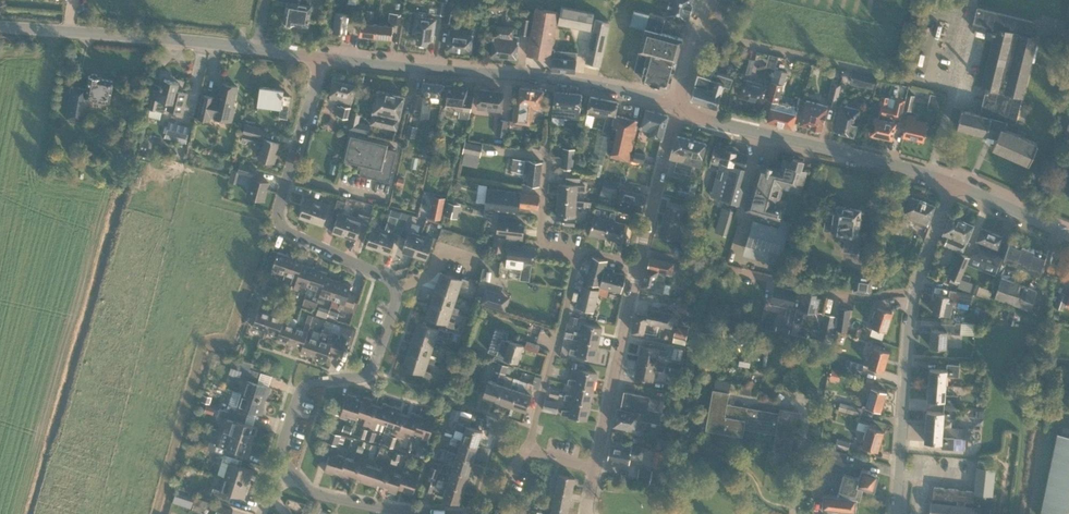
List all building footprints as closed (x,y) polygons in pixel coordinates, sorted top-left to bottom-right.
[(311,0),(287,0),(284,20),(287,24),(291,24),(295,22),(309,24),(312,4),(310,4),(311,0)] [(447,1),(439,0),(437,12),(444,14),(447,1)] [(458,3),(449,0),(444,20),(454,22),(458,3)] [(665,14),(688,20),(693,0),(669,0),(665,14)] [(355,16),(356,3),(347,2),(346,12),(336,11),(334,30),(347,32),(349,16),(355,16)] [(360,33),(376,35),(377,23),(373,22),(374,10),(373,10),(373,6),(369,5),(368,9),(366,22),(361,21),(360,33)] [(591,29),(595,11),(562,5),(558,22),(591,29)] [(957,126),(986,133),(985,139),(994,141),(992,145),(1029,161),(1038,142),(1005,127),(1007,120),(1015,122),(1037,37),(1030,35),(1034,20),(977,6),(972,26),(988,30),(986,37),(992,38),(981,85),(988,87),(981,113),(962,109),(957,126)] [(552,69),(556,70),(576,72),(578,51),(555,49),(555,48),(552,47),(559,11),(536,7),(527,54),(550,58),(550,57),(553,58),(552,69)] [(631,23),(645,27),(639,49),(640,49),(634,70),(643,72),(642,76),(644,81),(665,86),(666,86),(670,84),(673,70),(674,70),(677,58),(676,58),(682,37),(661,31),(665,16),(650,11),(649,13),(635,9),(631,23)] [(384,36),(392,36),(394,22),(400,23),(401,13),(390,11),(389,24),(377,23),(376,35),(377,35),(376,37),(384,38),(384,36)] [(434,33),(436,18),(419,15),(418,23),(417,23),(416,30),(418,31),(417,41),(418,41),(420,44),(424,44),(426,42),(428,42),(429,37),(431,38),(432,33),(434,33)] [(524,16),(522,31),(528,32),(530,17),(524,16)] [(601,64),(610,21),(595,18),(586,61),(601,64)] [(517,57),(519,38),(520,35),(513,34),(514,27),(497,24),(496,35),(494,35),(491,54),(517,57)] [(471,50),(474,30),(449,27),(447,48),(471,50)] [(769,53),(767,64),(776,66),(778,54),(769,53)] [(740,70),(751,73),(755,58),(744,55),(740,70)] [(717,73),(699,67),(695,81),(691,94),(692,96),(717,104),(724,83),(730,85),(733,76),(718,71),(717,73)] [(775,67),(771,80),(766,97),(773,99),(767,120),(793,126),(800,98),(791,96),(789,103),(778,100),(787,71),(775,67)] [(109,100),(111,84),(114,85),(115,80),(99,77),(99,76),(98,76),(97,73),(92,72),(89,74),(88,74),(86,87),(71,85),(65,117),(82,120),(86,96),(109,100)] [(853,72),(851,80),(864,84),(867,75),(853,72)] [(165,78),(163,84),(155,82),(149,107),(163,111),(167,108),(183,112),(188,92),(177,89),(179,81),(165,78)] [(740,96),(763,102),(768,85),(745,78),(740,96)] [(352,102),(356,84),(334,79),(330,97),(340,100),(352,102)] [(835,104),(839,92),(841,82),(834,80),(828,102),(835,104)] [(443,97),(444,84),(423,81),(421,94),(417,93),(414,113),(427,114),(429,99),(442,101),(443,97)] [(233,106),(238,86),(223,82),(219,97),(203,93),(198,117),(210,119),(211,115),(232,120),(235,106),(233,106)] [(444,106),(460,108),(459,116),(469,117),(474,95),(466,94),(467,86),(447,84),(444,106)] [(288,118),(291,95),(283,94),(284,88),(261,85),(258,102),(281,105),(279,116),(288,118)] [(541,109),(544,89),(520,86),(519,100),(515,100),(513,120),(532,123),(534,109),(541,109)] [(504,91),(480,88),(478,107),(501,110),(504,91)] [(400,117),(405,95),(378,89),(373,111),(374,112),(371,122),(397,128),(399,117),(400,117)] [(552,115),(553,115),(567,117),(579,118),(582,93),(555,90),(552,115)] [(907,93),(904,107),(911,109),(915,94),(907,93)] [(934,93),(931,104),(939,106),(942,95),(934,93)] [(882,94),(879,104),(881,104),(887,105),(888,105),(890,96),(889,96),(882,94)] [(587,112),(587,113),(590,113),(594,114),(606,117),(602,130),(609,132),(616,134),(615,138),(614,140),(613,145),(612,150),(612,152),(611,154),(611,156),(629,160),(639,119),(618,114),(616,114),(616,110),(618,101),(615,100),(590,95),(587,112)] [(821,128),(827,104),(806,99),(800,122),(812,125),(812,129),(818,130),(819,128),(821,128)] [(888,105),(887,105),(884,118),(881,135),(892,137),(896,121),(890,119),(891,116),(901,116),(904,105),(905,101),(897,99),(896,104),(895,107),(888,105)] [(349,117),(351,106),(341,104),(341,105),(337,104),(335,114),(349,117)] [(854,134),(860,108),(840,104),(834,129),(854,134)] [(879,134),(881,135),(884,118),(887,105),(881,104),(879,113),(880,113),(879,117),(874,116),(871,132),(872,133),(872,135),(878,136),(879,134)] [(646,135),(648,135),(662,139),(668,115),(668,114),(667,114),(647,108),(645,109),(646,109),(641,128),(647,130),(646,135)] [(923,140),(928,122),(915,119),(916,115),(908,113),(903,135),(923,140)] [(499,118),(496,134),(506,135),(508,120),(499,118)] [(186,142),(190,126),(169,120),(168,125),(166,124),(164,131),(166,131),(165,137),(186,142)] [(370,124),(356,121),(354,130),(368,133),(370,124)] [(260,136),(262,127),(246,122),(243,132),(242,138),(252,141),(254,135),(260,136)] [(406,134),(415,136),(418,125),(408,123),(406,134)] [(389,181),(397,150),(387,147),(388,143),(351,134),(345,159),(362,163),(360,173),(389,181)] [(678,158),(675,169),(686,172),(690,173),(693,163),(700,165),(706,142),(678,134),(674,148),(672,148),(670,156),(678,158)] [(275,161),(276,154),(279,155),(281,149),(278,149),(280,142),(264,138),(261,138),(257,139),(256,143),(258,146),(262,147),(259,157),(275,161)] [(463,151),(480,155),(483,144),(465,140),(463,151)] [(150,143),(141,141),(139,148),(148,150),(150,143)] [(740,184),(748,154),(738,151),(739,148),(735,145),(731,144),(726,144),(725,147),(715,144),(710,161),(720,164),(711,195),(739,203),(743,189),(740,184)] [(573,168),(575,148),(564,147),(562,167),(573,168)] [(643,162),(646,153),(635,150),(633,160),(643,162)] [(523,173),(524,172),(529,172),(528,183),(540,184),(543,161),(526,159),(513,157),(511,169),(517,170),(517,172),(523,173)] [(783,158),(780,169),(778,177),(797,182),(803,160),(793,157),(792,161),(783,158)] [(255,176),(257,166),(241,161),(238,171),(255,176)] [(803,184),(797,182),(778,177),(780,169),(758,162),(753,180),(782,188),(800,193),(803,184)] [(580,180),(580,173),(566,172),(566,180),(580,180)] [(405,178),(399,176),(397,183),(403,185),(405,178)] [(253,177),(248,194),(264,199),(269,181),(253,177)] [(602,188),(616,191),(618,181),(604,178),(602,188)] [(676,193),(694,198),(697,183),(686,180),(685,184),(679,182),(676,193)] [(779,198),(782,188),(753,180),(745,209),(758,213),(756,219),(755,219),(748,244),(781,254),(789,228),(779,226),(781,219),(787,200),(779,198)] [(479,182),(478,184),(476,200),(485,201),(487,187),(488,183),(479,182)] [(558,198),(576,200),(577,189),(585,190),(585,185),(559,183),(558,198)] [(485,208),(511,212),(519,213),(520,205),(538,208),(540,195),(521,192),(522,191),(487,187),(485,208)] [(641,209),(645,193),(619,187),(615,204),(625,206),(625,205),(641,209)] [(299,216),(311,220),(318,199),(306,195),(299,216)] [(435,195),(430,215),(441,217),(446,197),(435,195)] [(928,224),(935,204),(910,195),(902,219),(895,216),(891,227),(902,231),(906,220),(907,221),(909,217),(928,224)] [(332,231),(345,235),(351,214),(342,211),(346,201),(338,198),(332,215),(337,216),(332,231)] [(584,200),(576,200),(558,198),(557,215),(575,216),(576,205),(584,205),(584,200)] [(330,203),(318,199),(311,220),(323,224),(330,203)] [(461,203),(449,201),(446,214),(458,217),(461,203)] [(663,218),(681,223),(684,212),(691,214),(692,209),(667,203),(663,218)] [(858,251),(860,236),(857,236),(861,208),(835,204),(833,219),(826,218),(824,228),(832,229),(842,231),(841,237),(845,238),(844,249),(858,251)] [(469,210),(483,214),(485,210),(471,206),(469,210)] [(717,231),(728,234),(734,208),(723,206),(717,231)] [(590,233),(605,237),(609,218),(599,216),(601,208),(596,207),(590,233)] [(385,229),(378,249),(390,253),(397,233),(391,231),(392,228),(394,228),(398,216),(406,219),(408,213),(392,208),(385,229)] [(611,211),(609,218),(605,237),(621,240),(625,222),(614,219),(616,212),(611,211)] [(357,216),(351,214),(345,235),(357,239),(361,224),(367,226),(370,215),(359,212),(357,216)] [(945,243),(958,248),(963,250),(974,223),(951,214),(943,232),(948,235),(945,243)] [(508,230),(507,235),(507,236),(523,238),(525,223),(518,223),(519,217),(499,215),(499,217),(497,229),(508,230)] [(689,224),(681,223),(663,218),(659,234),(677,238),(680,227),(687,229),(689,224)] [(366,245),(378,249),(385,229),(373,225),(366,245)] [(443,240),(447,228),(442,226),(438,238),(443,240)] [(998,265),(1004,250),(998,247),(1003,235),(982,226),(970,253),(998,265)] [(453,230),(447,228),(443,240),(449,242),(453,230)] [(402,250),(414,254),(421,234),(409,230),(402,250)] [(459,232),(453,230),(449,242),(455,244),(459,232)] [(685,230),(683,237),(690,239),(691,232),(685,230)] [(461,246),(465,234),(459,232),(455,244),(461,246)] [(421,234),(414,254),(426,259),(433,238),(421,234)] [(470,236),(465,234),(461,246),(466,248),(470,236)] [(492,250),(504,251),(506,236),(494,235),(492,250)] [(476,238),(470,236),(466,248),(472,250),(476,238)] [(472,250),(478,251),(482,240),(476,238),(472,250)] [(1039,272),(1046,253),(1034,248),(1022,243),(1010,239),(1004,258),(1009,260),(1008,263),(1011,264),(1012,261),(1039,272)] [(482,240),(478,251),(483,253),(487,242),(482,240)] [(509,243),(506,265),(522,267),(522,273),(521,277),(525,278),(530,278),(532,261),(533,261),(535,246),(511,243),(509,243)] [(708,244),(701,243),(698,253),(705,255),(708,244)] [(277,269),(285,272),(291,255),(278,250),(276,256),(270,254),(266,266),(272,268),(270,275),(275,277),(277,269)] [(970,256),(960,252),(949,276),(960,281),(970,256)] [(291,255),(285,272),(293,275),(291,282),(290,283),(295,285),(296,280),(302,263),(303,263),(304,259),(291,255)] [(621,290),(626,273),(614,270),(614,268),(606,266),(607,259),(592,255),(586,281),(600,284),(600,285),(621,290)] [(663,292),(663,291),(669,292),(671,284),(665,282),(665,281),(664,281),(667,271),(671,272),(674,262),(650,257),(648,266),(646,266),(642,285),(654,288),(653,290),(663,292)] [(295,285),(294,288),(298,289),(301,282),(309,285),(315,267),(303,263),(302,263),(296,280),(295,285)] [(328,272),(315,267),(309,285),(317,287),(315,295),(319,296),(320,293),(326,276),(328,272)] [(441,272),(436,287),(457,294),(460,283),(467,285),(469,279),(462,276),(462,278),(441,272)] [(870,292),(872,277),(856,274),(854,290),(870,292)] [(319,296),(317,300),(322,302),(325,294),(333,297),(339,280),(326,276),(320,293),(319,296)] [(1030,309),(1037,289),(1002,276),(995,295),(1030,309)] [(339,280),(333,297),(341,300),(339,307),(343,309),(345,304),(353,306),(357,295),(349,292),(352,284),(339,280)] [(980,283),(973,281),(970,289),(977,292),(980,283)] [(289,283),(287,291),(292,293),(293,289),(294,288),(295,285),(290,283),(289,283)] [(594,311),(599,289),(583,284),(577,306),(594,311)] [(787,305),(785,314),(783,326),(790,327),(795,306),(793,306),(797,289),(774,284),(770,302),(785,305),(787,305)] [(453,305),(457,294),(436,287),(431,302),(452,309),(451,311),(458,313),(460,307),(453,305)] [(953,299),(972,303),(974,293),(950,288),(949,294),(937,292),(933,310),(950,314),(953,299)] [(486,291),(482,301),(505,309),(508,298),(486,291)] [(797,306),(793,321),(802,322),(804,313),(805,309),(817,311),(820,297),(816,296),(817,293),(807,291),(806,294),(802,293),(799,307),(797,306)] [(1068,294),(1059,291),(1054,305),(1063,308),(1068,294)] [(305,297),(303,304),(316,308),(318,301),(305,297)] [(687,311),(688,301),(679,299),(677,309),(687,311)] [(266,330),(272,313),(263,310),(266,302),(261,301),(253,325),(266,330)] [(449,319),(451,311),(452,309),(431,302),(427,315),(447,322),(447,324),(453,326),(455,321),(449,319)] [(886,330),(892,310),(885,308),(886,305),(880,302),(877,310),(875,310),(873,317),(874,318),(872,325),(886,330)] [(850,308),(839,306),(836,328),(847,330),(850,308)] [(272,313),(266,330),(278,334),(284,317),(286,314),(287,309),(282,308),(280,315),(272,313)] [(672,326),(674,313),(649,308),(648,314),(636,311),(632,331),(644,333),(650,334),(652,322),(672,326)] [(337,318),(339,312),(330,309),(328,315),(337,318)] [(1011,309),(1008,322),(1015,324),(1018,311),(1011,309)] [(295,325),(290,342),(302,347),(308,329),(309,327),(309,326),(310,326),(311,322),(314,314),(309,313),(308,316),(306,320),(304,328),(295,325)] [(821,330),(819,338),(822,339),(829,341),(831,332),(832,332),(836,315),(828,313),(826,323),(822,322),(821,330)] [(290,342),(295,325),(287,322),(290,315),(286,314),(284,317),(278,334),(277,338),(290,342)] [(302,347),(301,351),(314,355),(319,338),(312,335),(311,335),(313,329),(314,328),(318,316),(314,314),(311,322),(310,326),(309,326),(309,327),(308,329),(302,347)] [(326,319),(322,330),(325,331),(327,324),(332,325),(333,321),(326,319)] [(948,332),(955,333),(960,333),(961,321),(956,321),(955,323),(941,322),(941,329),(931,328),(930,346),(946,347),(948,332)] [(418,322),(413,337),(433,344),(437,333),(448,337),(450,330),(439,326),(438,328),(418,322)] [(564,335),(580,339),(599,343),(602,327),(584,323),(582,334),(565,330),(564,335)] [(676,325),(674,335),(686,338),(689,328),(676,325)] [(345,326),(342,336),(347,337),(349,338),(352,329),(350,328),(345,326)] [(319,338),(314,355),(326,359),(330,349),(341,353),(346,338),(335,335),(331,333),(330,333),(327,332),(325,331),(322,330),(319,338)] [(430,355),(433,344),(413,337),(408,352),(429,359),(428,361),(434,363),(436,357),(430,355)] [(518,360),(523,344),(510,339),(510,340),(503,338),(498,354),(505,356),(518,360)] [(596,358),(599,343),(580,339),(578,349),(571,347),(569,352),(596,358)] [(540,344),(527,340),(525,346),(538,351),(540,344)] [(883,370),(889,350),(881,348),(882,344),(876,342),(873,350),(871,350),(869,357),(871,358),(869,365),(883,370)] [(638,360),(657,363),(659,353),(667,355),(668,350),(642,344),(638,360)] [(674,346),(671,359),(680,361),(683,348),(674,346)] [(425,369),(428,361),(429,359),(408,352),(403,365),(424,372),(423,374),(430,376),(432,371),(425,369)] [(861,374),(864,363),(847,358),(844,369),(861,374)] [(664,365),(657,363),(638,360),(635,376),(653,379),(656,368),(663,370),(664,365)] [(510,364),(508,363),(508,364),(499,361),(496,371),(500,372),(500,371),(505,373),(506,371),(507,371),(509,367),(510,364)] [(232,366),(242,369),(240,376),(247,378),(243,392),(267,400),(271,386),(258,382),(261,371),(233,362),(232,366)] [(930,368),(929,383),(946,384),(947,374),(959,375),(960,364),(947,363),(947,369),(930,368)] [(569,378),(568,382),(575,384),(594,388),(597,372),(583,369),(582,369),(580,368),(579,368),(576,379),(575,379),(569,378)] [(839,380),(842,370),(832,368),(830,378),(839,380)] [(489,378),(483,395),(498,399),(503,383),(506,374),(506,373),(504,373),(503,373),(502,372),(501,372),(500,372),(497,381),(489,378)] [(535,374),(533,382),(535,382),(534,386),(539,388),(542,376),(537,375),(535,374)] [(498,399),(512,404),(517,387),(518,388),(521,378),(514,376),(511,385),(503,383),(498,399)] [(517,387),(512,404),(527,409),(532,392),(534,386),(535,382),(533,382),(528,380),(525,390),(518,388),(517,387)] [(873,382),(866,380),(863,389),(868,390),(866,397),(868,398),(866,405),(880,409),(886,390),(879,388),(880,384),(873,382)] [(945,393),(946,384),(929,383),(928,398),(945,399),(944,405),(957,406),(957,394),(945,393)] [(566,393),(564,398),(572,399),(591,403),(594,388),(575,384),(573,394),(566,393)] [(791,452),(798,410),(780,407),(779,412),(727,403),(729,391),(713,388),(706,428),(743,434),(744,427),(776,432),(773,448),(791,452)] [(229,410),(244,414),(246,408),(262,413),(267,400),(243,392),(234,389),(230,403),(231,403),(229,410)] [(663,410),(662,409),(648,407),(650,395),(624,390),(621,407),(617,407),(614,424),(627,427),(627,428),(637,430),(639,418),(660,422),(661,420),(665,421),(667,412),(662,411),(663,410)] [(348,392),(340,415),(347,417),(348,418),(349,414),(357,417),(359,412),(358,412),(363,400),(362,400),(356,398),(357,395),(348,392)] [(212,395),(204,393),(202,400),(210,402),(212,395)] [(364,395),(362,400),(363,400),(358,412),(359,412),(366,415),(363,423),(370,425),(377,404),(371,402),(372,398),(364,395)] [(545,398),(543,409),(557,412),(559,401),(545,398)] [(587,418),(591,403),(572,399),(570,410),(562,408),(561,413),(587,418)] [(862,407),(841,401),(839,408),(860,414),(862,407)] [(386,422),(392,404),(384,402),(382,405),(377,404),(370,425),(376,428),(379,419),(386,422)] [(387,422),(384,430),(391,433),(397,435),(405,413),(399,411),(400,407),(392,404),(386,422),(387,422)] [(927,410),(926,425),(943,426),(944,417),(956,418),(957,406),(944,405),(944,411),(927,410)] [(477,414),(453,406),(449,417),(458,420),(460,413),(475,418),(477,414)] [(220,407),(218,414),(223,416),(219,428),(219,429),(254,440),(258,426),(242,421),(244,414),(229,410),(220,407)] [(415,431),(420,414),(412,411),(410,415),(405,413),(397,435),(404,437),(406,428),(415,431)] [(427,416),(420,414),(415,431),(423,434),(422,437),(429,440),(436,417),(427,414),(427,416)] [(485,418),(478,416),(476,425),(482,427),(485,418)] [(877,449),(883,429),(876,427),(877,424),(870,422),(870,423),(859,420),(857,427),(866,430),(864,437),(865,437),(863,445),(877,449)] [(464,430),(462,438),(478,444),(483,429),(457,421),(455,427),(464,430)] [(353,427),(345,424),(343,429),(351,432),(353,427)] [(943,426),(926,425),(925,440),(941,441),(941,447),(953,448),(954,436),(942,435),(943,426)] [(358,434),(365,437),(368,429),(361,426),(358,434)] [(249,454),(254,440),(219,429),(215,442),(210,440),(208,447),(216,450),(225,453),(231,455),(233,448),(249,454)] [(366,437),(374,440),(377,431),(369,429),(366,437)] [(330,430),(327,441),(338,444),(339,441),(343,442),(346,435),(330,430)] [(1057,432),(1040,513),(1068,513),(1068,434),(1057,432)] [(390,434),(387,444),(394,446),(397,436),(390,434)] [(474,458),(478,444),(462,438),(452,435),(450,441),(460,445),(457,452),(457,453),(474,458)] [(850,441),(838,437),(835,446),(847,450),(850,441)] [(629,462),(630,457),(642,459),(645,446),(632,443),(631,448),(625,447),(611,444),(608,458),(629,462)] [(419,444),(416,454),(425,457),(428,447),(419,444)] [(332,447),(330,455),(324,470),(333,473),(334,471),(340,473),(346,456),(338,453),(339,449),(332,447)] [(841,472),(847,452),(833,448),(827,468),(841,472)] [(455,459),(453,466),(469,472),(474,458),(457,453),(457,452),(448,449),(446,456),(455,459)] [(662,467),(665,451),(655,449),(652,465),(662,467)] [(346,456),(340,473),(349,476),(350,472),(356,474),(363,452),(357,450),(354,458),(346,456)] [(363,452),(356,474),(361,476),(360,480),(369,482),(374,465),(366,463),(369,454),(366,453),(365,453),(365,452),(364,452),(363,452)] [(225,453),(222,459),(228,461),(229,462),(225,475),(249,483),(254,469),(237,464),(239,457),(231,455),(225,453)] [(382,468),(374,465),(369,482),(377,485),(378,481),(384,483),(391,461),(385,459),(382,468)] [(391,461),(384,483),(389,485),(388,488),(388,489),(397,492),(398,487),(402,474),(394,472),(397,463),(391,461)] [(451,473),(448,481),(465,486),(469,472),(453,466),(443,463),(441,470),(451,473)] [(428,473),(437,476),(439,468),(431,465),(428,473)] [(639,466),(637,480),(650,482),(652,469),(639,466)] [(933,500),(932,500),(930,513),(994,513),(996,493),(993,493),(996,468),(977,466),(974,490),(967,489),(966,492),(959,491),(959,488),(935,486),(933,500)] [(874,489),(875,488),(879,472),(862,467),(860,476),(844,472),(837,494),(824,493),(822,507),(827,507),(827,509),(833,510),(833,508),(845,509),(845,511),(851,512),(851,510),(856,511),(857,497),(859,497),(863,486),(874,489)] [(402,474),(398,487),(400,488),(405,489),(404,492),(413,495),(415,488),(420,471),(414,469),(412,473),(403,470),(402,474)] [(559,474),(556,489),(572,492),(575,477),(559,474)] [(213,488),(212,493),(226,498),(228,491),(245,497),(247,488),(249,483),(225,475),(221,488),(220,489),(218,488),(214,486),(213,488)] [(425,489),(432,491),(436,477),(430,475),(425,489)] [(448,481),(439,478),(436,484),(446,487),(444,495),(460,501),(465,486),(448,481)] [(569,508),(572,492),(556,489),(553,505),(569,508)] [(215,513),(232,513),(233,508),(219,503),(215,513)] [(525,511),(508,504),(504,513),(523,513),(525,511)] [(551,513),(567,513),(569,508),(553,505),(551,513)]
